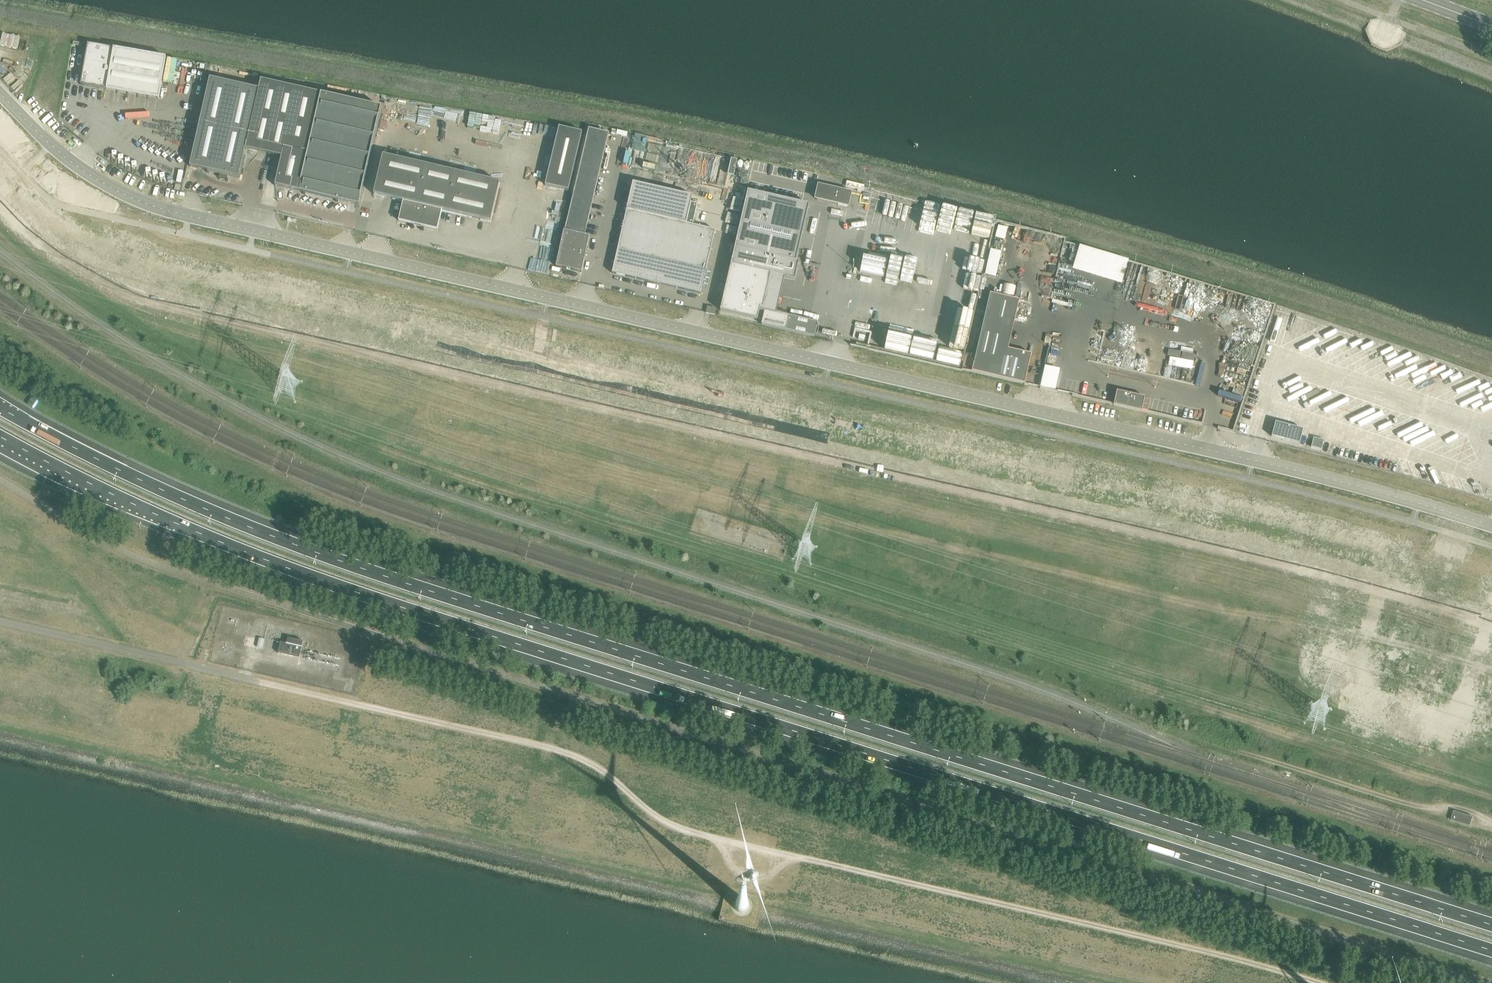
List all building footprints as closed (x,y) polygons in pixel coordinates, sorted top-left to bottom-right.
[(159,99),(166,59),(88,45),(81,84),(81,85),(159,99)] [(210,79),(190,167),(220,174),(219,179),(228,181),(229,176),(239,178),(245,149),(282,158),(275,186),(276,186),(304,193),(338,201),(359,205),(381,108),(261,81),(258,90),(210,79)] [(559,128),(544,186),(568,191),(582,133),(559,128)] [(585,236),(609,134),(588,129),(564,231),(585,236)] [(491,222),(500,183),(383,156),(374,195),(403,202),(398,221),(437,230),(442,211),(491,222)] [(816,200),(846,207),(846,206),(849,193),(850,192),(820,185),(816,200)] [(627,210),(612,274),(701,294),(715,231),(686,224),(627,211),(627,210)] [(589,237),(585,236),(564,231),(556,267),(581,272),(589,237)] [(1122,283),(1129,259),(1080,245),(1073,270),(1122,283)] [(997,277),(1000,251),(989,250),(986,275),(997,277)] [(720,311),(757,320),(760,308),(762,308),(770,274),(730,265),(720,311)] [(1019,280),(1018,291),(1021,291),(1022,284),(1028,284),(1028,281),(1019,280)] [(990,294),(972,372),(1024,384),(1031,355),(1005,349),(1016,300),(990,294)] [(765,310),(761,325),(814,338),(818,322),(765,310)] [(1026,383),(1056,389),(1060,368),(1045,365),(1043,375),(1041,375),(1044,361),(1032,358),(1029,373),(1028,373),(1026,383)] [(1113,405),(1141,412),(1141,411),(1142,410),(1143,404),(1149,406),(1150,400),(1144,399),(1145,397),(1117,391),(1114,403),(1113,405)] [(1275,422),(1271,436),(1299,444),(1303,429),(1275,422)] [(280,642),(278,654),(299,659),(303,642),(288,638),(287,644),(280,642)] [(1473,817),(1454,811),(1451,820),(1470,827),(1473,817)]
